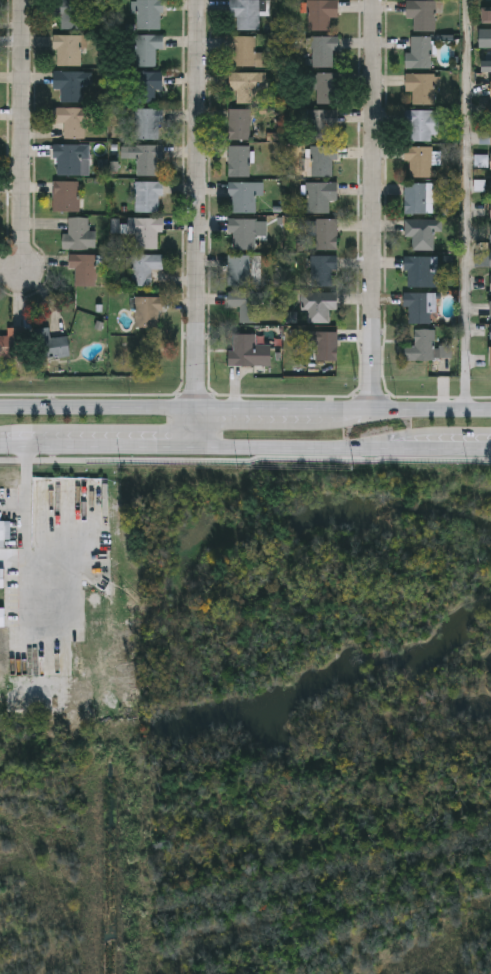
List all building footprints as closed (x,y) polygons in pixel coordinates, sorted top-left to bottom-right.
[(59,28),(59,0),(83,0),(83,28),(59,28)] [(136,28),(136,0),(163,0),(163,28),(136,28)] [(229,15),(229,0),(259,0),(259,28),(237,28),(237,15),(229,15)] [(306,30),(306,0),(339,0),(339,17),(330,17),(330,30),(306,30)] [(413,18),(406,18),(406,0),(436,0),(436,30),(413,30),(413,18)] [(483,9),(490,9),(490,24),(483,24),(483,9)] [(482,30),(490,30),(490,49),(482,49),(482,30)] [(54,34),(82,34),(83,65),(55,65),(54,34)] [(155,48),(155,66),(135,66),(135,34),(163,34),(163,48),(155,48)] [(230,66),(230,35),(255,35),(255,66),(230,66)] [(311,66),(311,36),(339,36),(339,49),(333,49),(333,66),(311,66)] [(405,52),(411,52),(411,36),(431,36),(431,68),(405,68),(405,52)] [(482,55),(490,55),(490,73),(482,73),(482,55)] [(83,101),(61,101),(61,89),(53,89),(53,70),(91,70),(91,84),(83,84),(83,101)] [(133,101),(133,72),(162,72),(162,89),(157,89),(157,101),(133,101)] [(266,72),(266,89),(257,89),(257,103),(235,103),(235,89),(230,89),(230,72),(266,72)] [(317,103),(317,72),(338,72),(338,103),(317,103)] [(435,73),(435,105),(413,105),(413,91),(405,91),(405,73),(435,73)] [(64,121),(53,121),(53,107),(84,107),(84,138),(64,138),(64,121)] [(135,138),(135,107),(163,107),(163,138),(135,138)] [(250,108),(250,139),(228,139),(228,108),(250,108)] [(337,139),(309,139),(309,109),(337,109),(337,139)] [(432,140),(405,140),(405,109),(438,109),(438,134),(432,134),(432,140)] [(54,144),(89,144),(89,174),(54,174),(54,144)] [(163,144),(163,158),(158,158),(158,175),(135,175),(135,144),(163,144)] [(249,144),(249,175),(228,175),(228,144),(249,144)] [(336,175),(311,175),(311,145),(336,145),(336,175)] [(435,146),(435,164),(432,164),(432,176),(407,176),(407,146),(435,146)] [(79,180),(79,210),(53,210),(53,180),(79,180)] [(135,211),(135,181),(160,181),(160,211),(135,211)] [(256,195),(256,212),(229,212),(229,181),(262,181),(262,195),(256,195)] [(307,212),(307,181),(338,181),(338,199),(329,199),(329,212),(307,212)] [(404,213),(404,182),(432,182),(432,213),(404,213)] [(97,230),(97,248),(62,248),(62,232),(68,232),(68,217),(89,217),(89,230),(97,230)] [(163,217),(163,231),(157,231),(157,248),(133,248),(133,232),(131,232),(131,217),(163,217)] [(258,248),(229,248),(229,218),(258,218),(258,248)] [(338,218),(338,249),(314,249),(314,218),(338,218)] [(407,250),(407,219),(434,219),(434,250),(407,250)] [(75,268),(68,268),(68,254),(97,254),(97,285),(75,285),(75,268)] [(152,268),(152,285),(133,285),(133,254),(163,254),(163,268),(152,268)] [(250,285),(227,285),(227,254),(250,254),(250,285)] [(311,285),(311,254),(336,254),(336,285),(311,285)] [(437,286),(405,286),(405,256),(437,256),(437,286)] [(259,322),(240,322),(240,306),(228,306),(228,291),(259,291),(259,322)] [(301,310),(301,292),(338,292),(338,322),(307,322),(307,310),(301,310)] [(435,323),(407,323),(407,292),(435,292),(435,323)] [(160,327),(134,327),(134,295),(161,296),(160,327)] [(26,356),(0,356),(0,336),(7,336),(7,326),(26,326),(26,356)] [(37,357),(35,327),(49,326),(50,336),(68,335),(69,355),(37,357)] [(452,359),(403,359),(403,345),(415,345),(415,329),(434,328),(434,345),(452,345),(452,359)] [(337,331),(337,360),(310,360),(311,331),(337,331)] [(271,364),(228,364),(228,349),(232,349),(232,333),(256,333),(256,344),(271,344),(271,364)] [(11,541),(0,541),(0,522),(11,522),(11,541)]
